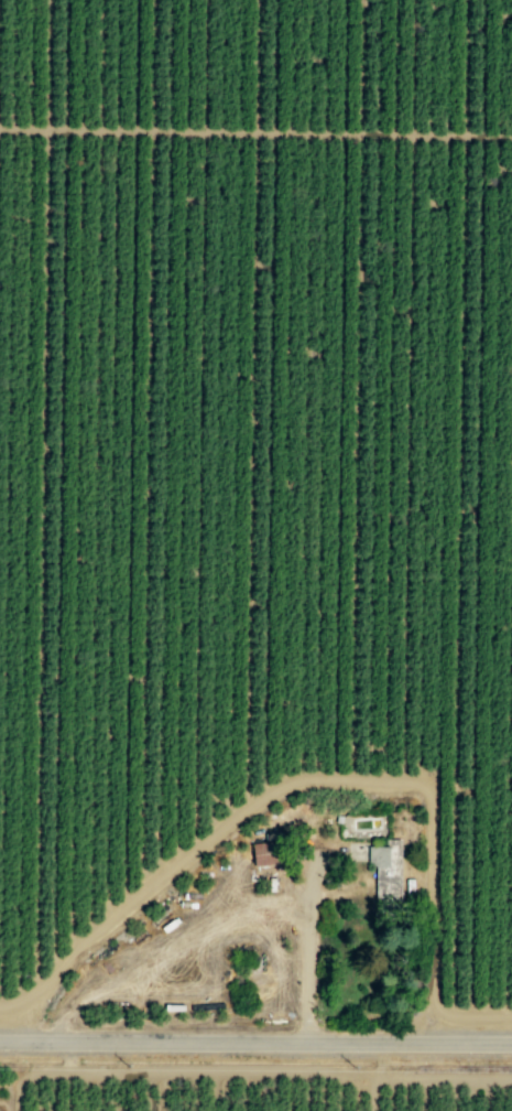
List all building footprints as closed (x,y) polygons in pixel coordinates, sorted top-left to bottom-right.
[(256,843),(257,866),(285,865),(284,842),(256,843)]
